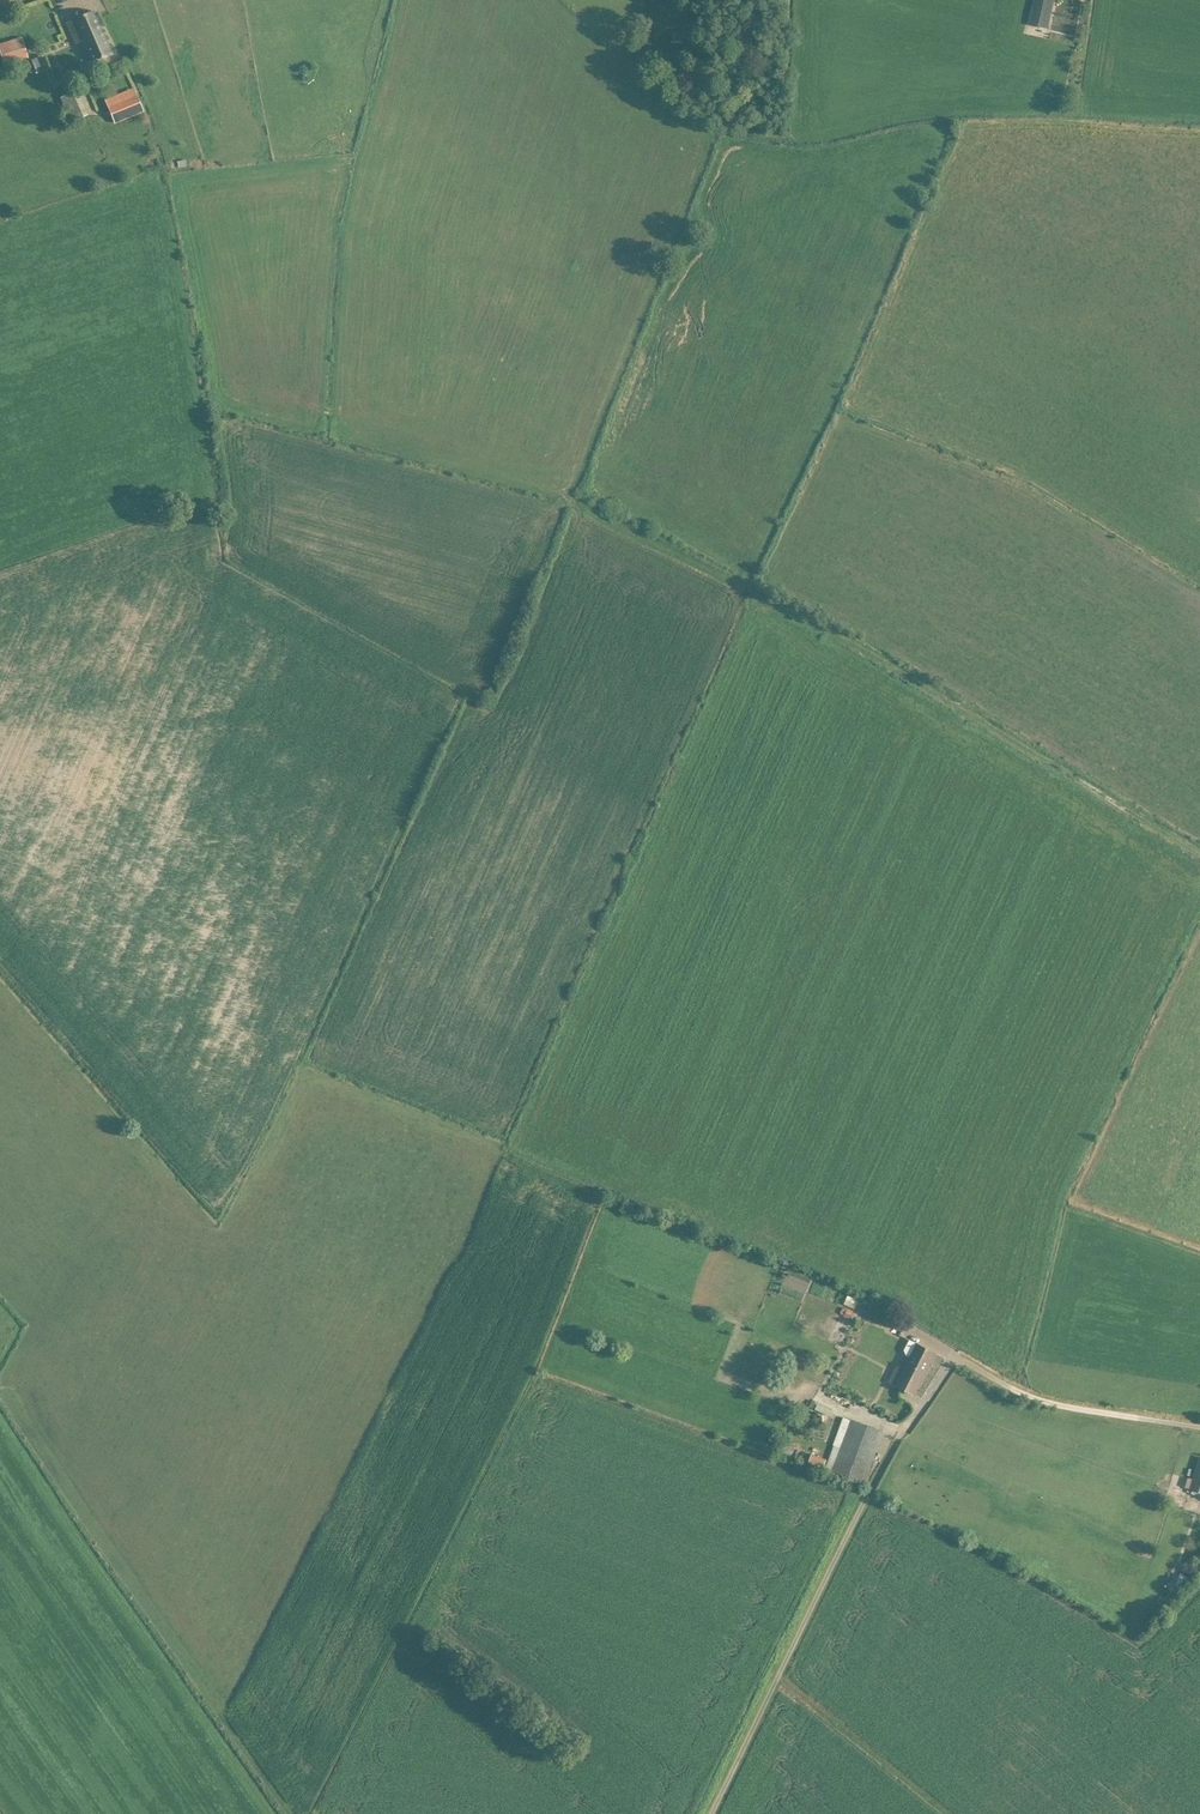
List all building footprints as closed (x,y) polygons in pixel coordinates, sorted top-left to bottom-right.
[(1047,29),(1054,0),(1034,0),(1028,25),(1047,29)] [(82,41),(87,55),(91,62),(111,53),(92,11),(66,23),(75,43),(82,41)] [(684,45),(684,31),(672,31),(672,45),(684,45)] [(5,66),(28,58),(21,37),(0,44),(0,52),(5,66)] [(25,62),(30,76),(42,71),(37,58),(25,62)] [(115,124),(143,112),(134,88),(105,100),(115,124)] [(72,122),(85,116),(88,115),(76,90),(60,98),(72,122)] [(840,1293),(836,1307),(847,1310),(851,1295),(840,1293)] [(836,1306),(832,1311),(843,1318),(847,1313),(836,1306)] [(907,1322),(890,1314),(886,1322),(902,1331),(907,1322)] [(888,1381),(903,1389),(914,1394),(935,1353),(910,1340),(904,1350),(907,1356),(909,1357),(904,1367),(897,1364),(888,1381)] [(818,1411),(818,1397),(810,1396),(810,1411),(818,1411)] [(883,1431),(851,1419),(831,1473),(863,1485),(883,1431)] [(1190,1488),(1199,1492),(1199,1457),(1190,1488)] [(1175,1589),(1180,1576),(1172,1573),(1167,1586),(1175,1589)]
